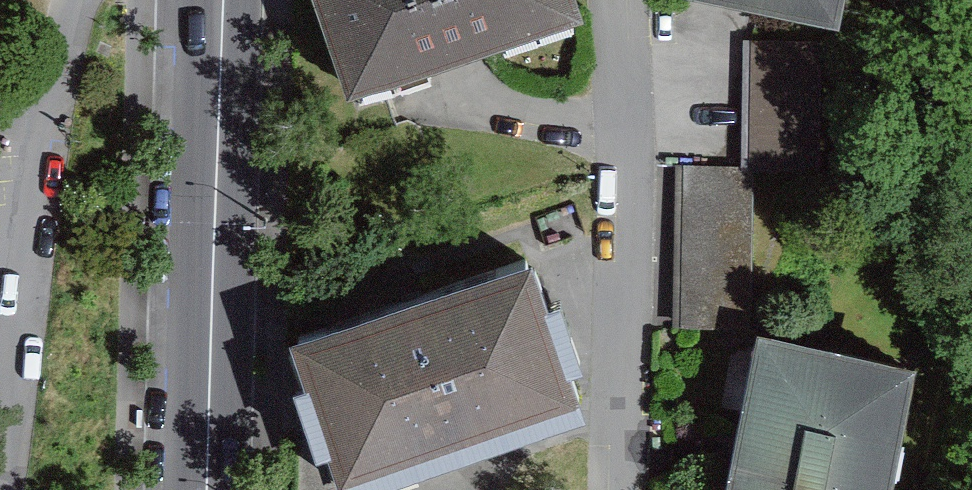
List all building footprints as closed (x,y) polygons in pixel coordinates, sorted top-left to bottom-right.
[(354,94),(594,16),(589,0),(323,0),(354,94)] [(840,10),(842,0),(784,0),(840,10)] [(683,167),(680,323),(752,325),(755,177),(819,179),(822,40),(752,38),(749,169),(683,167)] [(542,265),(304,350),(350,479),(588,394),(542,265)] [(763,337),(733,489),(895,489),(919,368),(763,337)]
